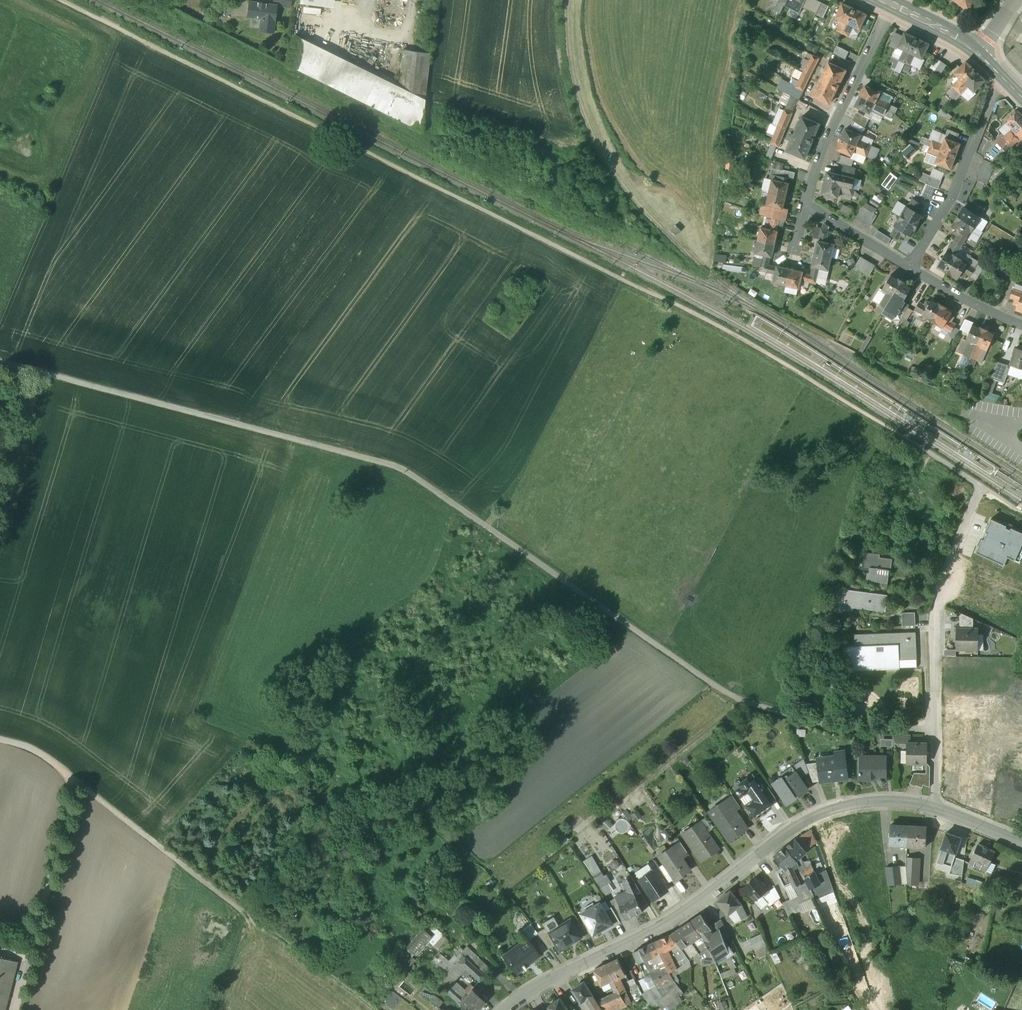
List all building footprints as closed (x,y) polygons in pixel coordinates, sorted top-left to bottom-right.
[(407,0),(391,0),(388,18),(403,21),(407,0)] [(799,0),(787,0),(784,6),(799,13),(805,0),(801,0),(801,1),(799,0)] [(816,0),(806,0),(802,8),(816,14),(822,3),(816,0)] [(947,0),(958,8),(961,5),(964,7),(965,9),(965,10),(966,11),(967,11),(969,11),(970,11),(971,10),(971,9),(971,8),(971,6),(976,0),(947,0)] [(271,5),(247,2),(247,4),(245,16),(245,18),(259,20),(257,32),(258,32),(263,33),(266,33),(271,34),(273,21),(274,20),(273,19),(275,8),(275,7),(275,6),(271,5)] [(829,6),(822,3),(816,14),(823,18),(829,6)] [(854,10),(841,4),(835,18),(841,21),(847,24),(854,10)] [(866,15),(854,10),(847,24),(853,27),(859,30),(866,15)] [(841,21),(836,30),(843,33),(847,24),(841,21)] [(847,24),(843,33),(848,36),(853,27),(847,24)] [(917,38),(904,33),(902,37),(897,47),(904,50),(909,53),(917,38)] [(891,44),(897,47),(902,37),(896,34),(891,44)] [(929,44),(917,38),(909,53),(915,56),(921,59),(929,44)] [(424,110),(291,45),(289,66),(422,131),(424,110)] [(849,52),(837,46),(833,53),(845,59),(849,52)] [(430,54),(403,50),(399,86),(425,96),(430,54)] [(909,53),(904,50),(899,60),(905,63),(909,53)] [(915,56),(909,53),(905,63),(910,66),(915,56)] [(812,55),(796,87),(798,88),(803,91),(819,58),(812,55)] [(936,58),(930,68),(935,70),(941,61),(936,58)] [(975,71),(965,62),(954,74),(959,78),(964,83),(975,71)] [(828,63),(819,81),(816,79),(814,82),(818,83),(812,95),(829,104),(845,71),(828,63)] [(975,71),(964,83),(968,87),(974,92),(985,80),(975,71)] [(959,78),(952,86),(956,91),(964,83),(959,78)] [(796,87),(788,83),(784,92),(798,100),(803,91),(798,88),(796,87)] [(964,83),(956,91),(961,95),(968,87),(964,83)] [(879,93),(865,86),(860,96),(881,107),(883,101),(877,98),(879,93)] [(974,92),(968,87),(961,95),(969,102),(976,94),(974,92)] [(750,95),(764,103),(768,95),(754,88),(750,95)] [(956,91),(951,97),(955,101),(961,95),(956,91)] [(881,107),(860,96),(855,106),(869,113),(871,109),(880,113),(883,108),(881,107)] [(808,105),(799,100),(796,105),(805,110),(808,105)] [(889,104),(883,101),(881,107),(883,108),(886,109),(889,104)] [(785,110),(771,143),(778,146),(792,113),(785,110)] [(1018,111),(1006,123),(1012,129),(1003,138),(1008,142),(1021,128),(1021,115),(1018,111)] [(869,118),(858,112),(854,121),(864,127),(869,118)] [(801,117),(794,135),(790,133),(788,137),(792,139),(787,151),(805,158),(819,125),(801,117)] [(1008,142),(1002,149),(1006,152),(1011,146),(1012,147),(1021,138),(1021,139),(1021,128),(1008,142)] [(860,135),(845,129),(841,139),(868,151),(870,146),(870,145),(858,140),(860,135)] [(932,141),(942,145),(945,138),(946,135),(932,129),(928,140),(921,137),(919,143),(930,147),(932,141)] [(959,133),(948,129),(946,135),(945,138),(956,142),(959,133)] [(956,142),(945,138),(942,145),(932,141),(930,147),(955,156),(960,144),(956,142)] [(868,151),(841,139),(836,149),(851,156),(853,151),(865,157),(866,156),(868,151)] [(908,159),(916,151),(911,145),(903,153),(908,159)] [(955,156),(930,147),(928,152),(938,156),(935,163),(950,169),(955,156)] [(873,153),(868,151),(866,156),(871,159),(874,153),(873,153)] [(938,156),(928,152),(924,161),(934,165),(935,163),(938,156)] [(853,159),(839,155),(837,162),(843,164),(850,167),(853,159)] [(984,160),(976,180),(986,184),(994,164),(984,160)] [(850,167),(843,164),(840,173),(854,176),(856,168),(850,167)] [(794,173),(772,168),(770,175),(781,177),(788,179),(793,180),(794,173)] [(853,178),(827,172),(824,183),(847,188),(851,189),(853,178)] [(882,185),(889,190),(898,177),(891,172),(882,185)] [(926,184),(929,175),(923,172),(919,181),(926,184)] [(941,181),(929,175),(926,184),(938,189),(941,181)] [(780,182),(772,180),(769,193),(785,196),(788,184),(787,183),(780,182)] [(847,188),(824,183),(822,194),(838,197),(839,192),(846,194),(847,188)] [(785,196),(769,193),(766,205),(766,206),(782,209),(782,208),(785,196)] [(912,198),(907,207),(906,206),(900,216),(916,226),(922,216),(915,212),(918,208),(917,207),(920,203),(912,198)] [(782,208),(782,209),(766,206),(766,205),(762,204),(760,214),(772,218),(783,221),(784,221),(787,209),(782,208)] [(971,211),(964,207),(958,217),(974,227),(980,217),(979,216),(984,208),(977,204),(974,209),(973,208),(971,211)] [(841,211),(849,215),(852,208),(843,205),(841,211)] [(876,216),(862,207),(856,217),(870,226),(876,216)] [(916,226),(900,216),(894,226),(895,226),(890,235),(898,239),(900,235),(901,235),(903,231),(911,236),(916,226)] [(974,227),(958,217),(952,227),(958,231),(956,235),(957,235),(954,240),(962,244),(967,236),(968,237),(974,227)] [(772,218),(769,230),(776,231),(777,227),(778,220),(772,218)] [(769,230),(761,228),(758,240),(774,244),(777,232),(776,231),(769,230)] [(828,232),(822,230),(819,241),(826,243),(828,232)] [(891,239),(877,230),(873,236),(887,245),(891,239)] [(774,244),(758,240),(755,253),(763,255),(770,257),(771,257),(774,244)] [(954,240),(948,250),(955,255),(956,252),(957,253),(962,244),(954,240)] [(819,241),(818,241),(815,254),(831,257),(833,248),(834,245),(819,241)] [(940,270),(941,269),(947,272),(957,257),(955,255),(948,250),(947,250),(940,261),(938,261),(936,261),(934,262),(933,263),(932,265),(932,267),(933,269),(934,270),(936,271),(938,271),(940,270)] [(831,257),(815,254),(812,266),(813,267),(820,268),(828,270),(831,257)] [(770,257),(763,255),(760,267),(764,268),(768,265),(770,257)] [(875,266),(861,257),(855,267),(869,275),(875,266)] [(967,262),(957,257),(947,272),(957,278),(961,271),(965,274),(966,273),(970,275),(975,268),(966,263),(967,262)] [(777,267),(768,265),(764,268),(760,267),(760,270),(775,274),(777,267)] [(790,269),(777,266),(777,267),(775,274),(773,283),(786,285),(790,269)] [(820,268),(813,267),(811,275),(814,280),(817,280),(820,268)] [(803,272),(790,269),(786,285),(799,289),(801,280),(803,273),(803,272)] [(1016,269),(1010,279),(1016,282),(1021,272),(1016,269)] [(811,275),(803,273),(801,280),(816,283),(817,280),(814,280),(811,275)] [(891,273),(882,289),(885,291),(892,295),(903,277),(898,274),(896,277),(891,273)] [(907,279),(903,277),(892,295),(902,302),(903,300),(912,286),(906,282),(907,279)] [(882,289),(879,287),(872,299),(878,303),(885,291),(882,289)] [(1012,289),(1009,297),(1014,298),(1014,299),(1018,301),(1015,309),(1021,311),(1021,291),(1021,292),(1012,289)] [(885,291),(878,303),(879,304),(885,307),(892,295),(885,291)] [(902,302),(892,295),(885,307),(890,310),(896,314),(899,309),(904,302),(904,301),(903,300),(902,302)] [(942,305),(932,299),(927,306),(923,303),(923,304),(919,301),(914,309),(922,314),(922,315),(932,322),(942,305)] [(909,305),(904,302),(899,309),(904,313),(909,305)] [(879,304),(876,309),(882,313),(885,307),(879,304)] [(952,311),(942,305),(932,322),(942,328),(943,326),(951,331),(955,323),(952,321),(948,318),(952,311)] [(908,308),(901,318),(903,319),(906,321),(913,310),(908,308)] [(965,319),(959,330),(968,333),(973,323),(965,319)] [(980,322),(978,326),(973,323),(968,333),(965,339),(965,340),(970,342),(976,345),(985,325),(980,322)] [(990,327),(985,325),(976,345),(982,347),(987,349),(994,333),(988,330),(990,327)] [(965,339),(963,338),(958,352),(964,355),(970,342),(965,340),(965,339)] [(976,345),(970,342),(964,355),(970,358),(976,345)] [(976,345),(970,358),(976,360),(982,347),(976,345)] [(1015,347),(1009,363),(1021,368),(1021,349),(1015,347)] [(953,351),(947,366),(956,369),(962,354),(953,351)] [(1010,366),(997,361),(990,378),(1004,383),(1010,366)] [(976,552),(1003,565),(1007,557),(1019,562),(1021,556),(1021,554),(1021,551),(1021,533),(1011,528),(1010,530),(1005,528),(1006,526),(991,519),(985,532),(987,533),(983,540),(982,540),(976,552)] [(892,560),(879,558),(880,554),(865,552),(863,563),(871,565),(870,573),(867,573),(866,580),(876,582),(887,583),(889,571),(891,571),(892,560)] [(887,595),(846,589),(845,595),(844,602),(862,605),(862,609),(885,612),(887,595)] [(844,593),(842,593),(840,592),(838,593),(836,594),(834,609),(835,611),(837,612),(839,612),(841,612),(843,610),(844,602),(845,595),(844,593)] [(915,612),(902,613),(902,626),(915,626),(915,612)] [(973,619),(960,612),(960,626),(957,626),(957,628),(973,628),(973,619)] [(973,628),(957,628),(956,652),(978,652),(978,628),(973,628)] [(915,633),(854,635),(855,646),(849,646),(850,669),(899,667),(916,667),(916,668),(917,668),(915,633)] [(910,735),(893,735),(892,747),(907,747),(907,743),(910,743),(910,735)] [(910,743),(907,743),(907,747),(907,751),(907,763),(926,764),(926,744),(910,743)] [(830,760),(818,761),(820,781),(820,782),(847,779),(844,752),(835,753),(835,756),(830,757),(830,760)] [(869,757),(869,759),(861,759),(861,772),(860,772),(860,775),(861,775),(860,779),(869,779),(869,778),(874,778),(874,779),(879,779),(883,779),(883,757),(869,757)] [(886,765),(886,757),(883,757),(883,779),(879,779),(879,782),(881,785),(883,785),(886,782),(886,772),(888,772),(888,766),(886,765)] [(793,766),(801,779),(809,773),(804,759),(793,766)] [(818,762),(806,764),(809,773),(813,782),(820,781),(818,762)] [(787,804),(808,790),(801,779),(793,766),(771,780),(787,804)] [(920,773),(913,773),(909,784),(916,787),(916,786),(922,788),(923,785),(926,776),(920,776),(920,773)] [(764,792),(753,776),(735,788),(742,798),(749,793),(754,801),(747,806),(755,817),(767,809),(765,806),(776,799),(768,789),(764,792)] [(741,808),(733,796),(728,799),(736,811),(741,808)] [(736,811),(728,799),(709,812),(729,842),(748,829),(736,811)] [(713,829),(705,818),(700,821),(708,833),(713,829)] [(608,819),(601,825),(607,831),(614,825),(608,819)] [(700,821),(690,829),(694,835),(687,840),(702,862),(720,850),(708,833),(700,821)] [(908,826),(890,824),(889,845),(907,846),(908,826)] [(926,827),(908,826),(907,846),(925,847),(926,827)] [(812,829),(804,835),(812,846),(816,842),(812,829)] [(804,835),(804,834),(796,840),(805,852),(812,846),(804,835)] [(960,838),(947,834),(942,849),(938,862),(943,864),(948,851),(956,853),(960,838)] [(796,840),(795,840),(786,847),(797,861),(800,858),(806,854),(796,840)] [(681,842),(659,856),(668,870),(675,880),(690,870),(682,855),(687,852),(681,842)] [(994,851),(979,844),(970,864),(985,872),(994,851)] [(797,861),(786,847),(774,856),(783,868),(785,870),(790,867),(797,861)] [(948,851),(943,864),(952,867),(955,858),(956,853),(948,851)] [(806,870),(800,858),(797,861),(802,872),(806,870)] [(919,859),(906,858),(906,866),(919,867),(919,859)] [(964,861),(955,858),(952,867),(949,874),(962,877),(964,861)] [(654,860),(649,864),(653,871),(654,870),(659,878),(664,875),(663,874),(663,873),(654,860)] [(649,864),(635,873),(639,880),(653,871),(649,864)] [(814,871),(811,865),(806,870),(802,872),(805,879),(814,871)] [(900,866),(886,867),(888,885),(902,884),(900,866)] [(919,867),(906,866),(907,884),(918,884),(919,867)] [(793,869),(790,867),(785,870),(792,884),(794,888),(801,884),(793,869)] [(783,868),(777,873),(784,888),(784,887),(792,884),(785,870),(783,868)] [(600,870),(592,875),(601,890),(608,885),(606,883),(610,881),(606,875),(604,877),(600,870)] [(653,871),(639,880),(653,900),(667,891),(659,878),(654,870),(653,871)] [(675,880),(668,870),(663,873),(663,874),(664,875),(670,883),(675,880)] [(826,870),(820,873),(823,881),(822,882),(823,885),(825,884),(827,891),(833,889),(826,870)] [(820,884),(814,871),(805,879),(807,882),(810,889),(820,884)] [(767,890),(757,877),(744,888),(754,901),(761,895),(763,894),(767,890)] [(631,878),(625,882),(629,891),(630,893),(633,892),(636,898),(641,895),(631,878)] [(976,881),(968,878),(967,884),(974,886),(976,881)] [(801,884),(794,888),(797,895),(810,889),(807,882),(801,884)] [(794,888),(792,884),(784,887),(790,900),(795,897),(797,896),(797,895),(794,888)] [(774,888),(769,892),(769,893),(765,896),(763,894),(761,895),(768,904),(769,906),(780,898),(774,888)] [(810,889),(797,895),(797,896),(795,897),(799,905),(812,899),(814,898),(810,889)] [(741,905),(730,891),(717,901),(728,915),(741,905)] [(630,893),(617,899),(619,905),(636,898),(633,892),(630,893)] [(761,895),(754,901),(761,909),(768,904),(761,895)] [(790,900),(783,903),(789,916),(801,911),(802,910),(799,905),(795,897),(790,900)] [(619,905),(619,906),(626,920),(643,912),(636,898),(619,905)] [(617,899),(616,899),(608,903),(611,908),(620,923),(626,920),(619,906),(619,905),(617,899)] [(812,899),(799,905),(802,910),(801,911),(803,914),(816,908),(812,899)] [(605,912),(600,903),(595,906),(586,911),(582,914),(594,935),(605,928),(612,924),(605,912)] [(741,905),(728,915),(735,923),(747,917),(741,905)] [(611,908),(605,912),(614,927),(620,923),(611,908)] [(701,914),(691,921),(701,937),(704,942),(710,938),(707,933),(711,930),(701,914)] [(553,919),(543,924),(546,928),(547,928),(551,936),(559,931),(558,928),(553,919)] [(558,928),(559,931),(551,936),(555,944),(559,951),(582,938),(571,920),(558,928)] [(721,920),(712,927),(717,933),(718,933),(720,931),(723,940),(729,936),(721,920)] [(701,937),(691,921),(681,928),(691,943),(701,937)] [(537,933),(531,925),(523,931),(530,941),(538,935),(537,933)] [(546,928),(537,933),(538,935),(549,948),(555,944),(551,936),(547,928),(546,928)] [(691,943),(681,928),(671,935),(678,945),(681,949),(686,946),(691,953),(696,950),(691,943)] [(413,955),(430,936),(423,929),(406,949),(413,955)] [(450,942),(438,930),(429,941),(441,952),(450,942)] [(720,931),(718,933),(717,933),(710,938),(704,942),(705,943),(709,948),(711,951),(714,960),(716,959),(719,959),(720,956),(722,955),(725,955),(726,952),(728,951),(723,940),(720,931)] [(761,934),(749,939),(755,952),(766,947),(761,934)] [(674,964),(668,950),(678,945),(671,935),(655,942),(666,966),(667,968),(675,964),(674,964)] [(527,941),(505,957),(516,973),(523,968),(524,970),(526,968),(525,967),(539,957),(527,941)] [(666,966),(655,942),(639,949),(639,950),(644,961),(652,957),(655,965),(657,965),(659,969),(666,966)] [(705,943),(695,949),(696,950),(698,953),(699,955),(709,948),(705,943)] [(484,976),(491,969),(467,947),(452,963),(440,952),(432,961),(447,976),(453,969),(464,957),(484,976)] [(644,961),(639,950),(633,952),(638,963),(644,961)] [(17,962),(0,957),(0,1009),(5,1009),(17,962)] [(484,976),(464,957),(453,969),(460,974),(464,969),(478,982),(484,976)] [(644,961),(650,973),(657,970),(659,969),(657,965),(655,965),(652,957),(644,961)] [(680,961),(674,964),(675,964),(667,968),(669,973),(683,967),(689,962),(686,957),(680,961)] [(626,975),(619,959),(607,965),(614,981),(618,979),(626,975)] [(607,965),(594,970),(601,986),(610,982),(615,993),(618,991),(614,981),(607,965)] [(666,966),(659,969),(657,970),(664,986),(674,982),(669,973),(667,968),(666,966)] [(464,993),(452,982),(460,974),(453,969),(447,976),(439,985),(457,1001),(464,993)] [(657,970),(650,973),(650,975),(651,975),(656,987),(659,993),(666,989),(664,986),(657,970)] [(656,987),(651,975),(650,975),(644,977),(650,990),(656,987)] [(620,981),(619,981),(618,979),(614,981),(618,991),(620,995),(625,992),(620,981)] [(634,979),(629,981),(634,992),(639,989),(634,979)] [(595,1000),(584,982),(573,990),(581,1003),(586,1000),(587,1003),(589,1002),(590,1004),(595,1000)] [(642,995),(652,1008),(657,1004),(662,1009),(663,1009),(677,998),(684,993),(674,982),(664,986),(666,989),(659,993),(656,987),(650,990),(642,995)] [(458,1003),(466,1009),(477,1009),(485,1002),(478,995),(479,994),(473,987),(458,1003)] [(596,1002),(600,1007),(607,1002),(612,1009),(618,1009),(626,1006),(622,1001),(620,995),(618,991),(615,993),(596,1002)] [(625,992),(620,995),(622,1001),(626,1006),(630,1004),(625,992)] [(443,1002),(433,993),(427,1000),(438,1008),(443,1002)] [(560,998),(547,1007),(549,1009),(568,1009),(560,998)] [(663,1009),(669,1009),(674,1006),(675,1007),(681,1002),(677,998),(663,1009)] [(595,1000),(590,1004),(594,1009),(602,1009),(596,1002),(595,1000)]
